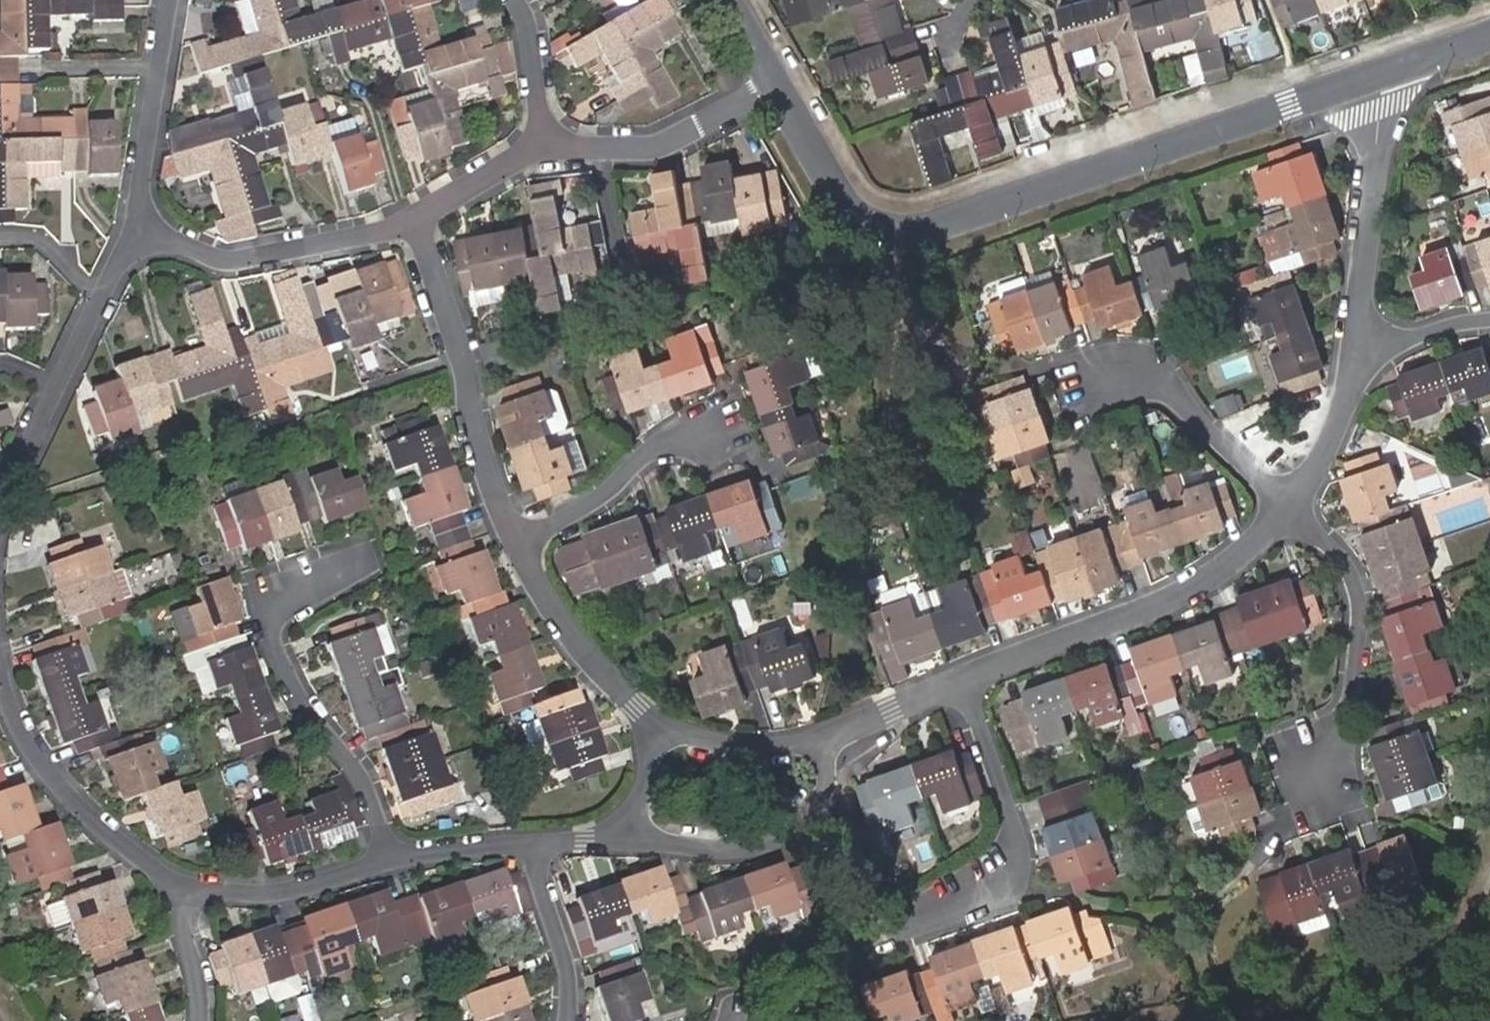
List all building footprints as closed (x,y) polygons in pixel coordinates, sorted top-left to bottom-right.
[(17,85),(16,57),(24,57),(24,51),(41,51),(40,16),(91,15),(91,21),(123,21),(122,0),(0,0),(0,226),(12,225),(12,212),(25,212),(24,165),(58,165),(58,172),(87,172),(87,176),(116,176),(116,122),(86,123),(86,108),(72,108),(72,117),(18,119),(17,85)] [(300,20),(294,0),(246,0),(234,4),(242,37),(205,48),(202,40),(189,43),(197,75),(229,66),(233,80),(229,80),(236,113),(166,134),(170,157),(176,178),(211,167),(226,219),(217,221),(221,236),(280,219),(276,204),(267,206),(251,155),(286,144),(292,165),(333,153),(346,194),(373,186),(370,176),(384,172),(375,142),(362,145),(358,134),(330,142),(324,122),(311,126),(305,107),(277,115),(260,56),(327,36),(336,66),(349,62),(346,52),(390,39),(401,72),(421,66),(433,102),(405,111),(409,125),(397,129),(405,158),(418,154),(420,162),(448,153),(447,149),(467,143),(452,92),(512,73),(503,42),(476,50),(472,37),(438,47),(425,6),(448,0),(370,0),(300,20)] [(636,8),(610,22),(563,48),(574,69),(600,54),(616,82),(607,87),(623,114),(649,100),(654,109),(675,98),(649,51),(680,33),(660,0),(631,0),(636,8)] [(618,8),(606,14),(610,22),(636,8),(631,0),(614,0),(618,8)] [(788,11),(797,9),(794,0),(785,0),(788,11)] [(788,11),(792,26),(802,23),(848,8),(863,51),(829,64),(836,84),(870,72),(880,99),(929,82),(911,27),(902,30),(892,0),(794,0),(797,9),(788,11)] [(1084,49),(1116,39),(1132,92),(1154,85),(1144,53),(1195,39),(1204,71),(1206,71),(1227,65),(1217,33),(1260,21),(1253,0),(1174,0),(1154,6),(1152,0),(1080,0),(1056,7),(1064,30),(1078,26),(1084,49)] [(1274,7),(1287,2),(1295,23),(1350,3),(1348,0),(1272,0),(1274,7)] [(1287,2),(1274,7),(1282,28),(1295,23),(1287,2)] [(911,122),(932,187),(953,180),(939,138),(972,127),(983,159),(1004,152),(993,120),(1003,117),(1031,108),(1037,106),(1063,98),(1077,93),(1070,71),(1064,54),(1059,42),(1019,55),(1008,17),(978,26),(982,39),(990,37),(1002,70),(975,79),(972,70),(944,79),(948,92),(938,95),(943,112),(911,122)] [(1056,33),(1059,42),(1064,54),(1084,49),(1078,26),(1064,30),(1056,33)] [(1230,73),(1227,65),(1206,71),(1209,81),(1230,73)] [(1137,105),(1157,98),(1154,85),(1132,92),(1137,105)] [(1444,112),(1449,126),(1455,124),(1464,150),(1489,141),(1489,96),(1444,112)] [(1040,139),(1051,135),(1043,128),(1037,106),(1031,108),(1040,139)] [(993,120),(1004,152),(1013,149),(1003,117),(993,120)] [(1298,140),(1269,150),(1273,164),(1257,170),(1266,198),(1288,192),(1297,222),(1277,229),(1287,256),(1303,250),(1308,263),(1337,253),(1332,240),(1341,236),(1310,151),(1303,154),(1298,140)] [(1464,150),(1474,177),(1489,172),(1489,174),(1489,141),(1464,150)] [(713,277),(700,221),(743,212),(748,232),(775,226),(770,204),(784,201),(778,171),(736,179),(732,161),(703,167),(706,179),(678,185),(675,170),(654,174),(661,207),(632,213),(643,266),(656,263),(654,253),(681,246),(689,282),(713,277)] [(478,294),(506,290),(533,286),(537,311),(561,307),(556,273),(583,270),(585,278),(599,276),(591,223),(560,227),(556,195),(564,194),(562,180),(532,184),(538,228),(455,240),(460,271),(462,270),(473,268),(478,294)] [(788,223),(784,201),(770,204),(775,226),(788,223)] [(1421,309),(1465,294),(1464,292),(1489,283),(1489,284),(1489,239),(1477,243),(1480,254),(1454,262),(1449,248),(1421,257),(1426,272),(1411,278),(1421,309)] [(1016,344),(1018,350),(1073,332),(1071,326),(1098,317),(1102,329),(1145,315),(1144,311),(1158,307),(1159,310),(1201,296),(1189,262),(1174,267),(1167,247),(1141,256),(1148,276),(1119,286),(1111,266),(1084,275),(1088,286),(1062,295),(1057,282),(1029,291),(1003,300),(989,305),(994,319),(1003,349),(1016,344)] [(257,348),(254,339),(241,344),(236,327),(221,332),(208,289),(187,296),(204,348),(171,359),(168,349),(155,354),(115,367),(120,382),(91,391),(95,403),(81,408),(91,439),(106,434),(109,442),(137,434),(132,418),(158,410),(172,406),(169,396),(165,384),(174,381),(181,403),(233,386),(243,417),(263,411),(268,425),(290,418),(280,385),(332,369),(325,349),(332,346),(345,341),(348,351),(377,342),(372,324),(398,316),(392,295),(406,291),(396,261),(356,274),(361,292),(333,301),(336,312),(322,317),(316,297),(313,287),(298,292),(294,279),(273,286),(286,327),(290,338),(257,348)] [(466,296),(478,294),(473,268),(462,270),(466,296)] [(3,323),(3,330),(31,329),(31,316),(47,315),(46,283),(30,284),(30,274),(2,274),(2,270),(0,270),(0,324),(3,323)] [(1283,272),(1253,282),(1258,296),(1252,298),(1261,325),(1274,321),(1285,350),(1272,354),(1282,383),(1288,381),(1292,394),(1323,384),(1318,371),(1325,368),(1295,283),(1288,285),(1283,272)] [(1029,291),(1024,278),(998,287),(1003,300),(1029,291)] [(510,305),(506,290),(478,294),(481,309),(510,305)] [(336,312),(333,301),(330,293),(316,297),(322,317),(336,312)] [(255,336),(254,339),(257,348),(290,338),(286,327),(255,336)] [(726,371),(725,365),(716,340),(703,344),(697,330),(670,339),(677,359),(648,368),(641,349),(613,358),(618,373),(604,378),(615,408),(629,404),(631,412),(715,382),(713,376),(726,371)] [(748,372),(777,457),(786,455),(790,468),(827,456),(823,444),(821,440),(812,412),(799,418),(793,403),(797,401),(792,386),(811,379),(803,352),(786,358),(782,344),(750,356),(755,368),(748,372)] [(1484,355),(1482,347),(1398,376),(1400,384),(1387,388),(1398,419),(1411,414),(1413,420),(1439,412),(1434,397),(1466,387),(1470,400),(1489,394),(1489,353),(1484,355)] [(1192,377),(1219,364),(1213,351),(1186,364),(1192,377)] [(1050,441),(1032,390),(1030,391),(1027,392),(1021,378),(992,387),(996,400),(981,405),(999,459),(1014,455),(1019,467),(1049,457),(1044,444),(1050,441)] [(542,420),(554,416),(546,389),(538,391),(533,379),(504,388),(508,402),(501,404),(530,489),(537,487),(542,500),(571,490),(566,477),(574,474),(564,447),(552,451),(542,420)] [(996,400),(992,387),(976,393),(981,405),(996,400)] [(13,422),(8,408),(0,410),(0,427),(13,422)] [(504,716),(534,706),(529,693),(541,689),(512,605),(507,607),(502,593),(497,594),(483,551),(474,554),(459,513),(466,511),(437,425),(429,427),(424,414),(381,429),(385,443),(382,444),(392,472),(414,464),(424,494),(403,502),(413,528),(429,523),(444,565),(437,567),(448,595),(461,589),(466,606),(472,604),(477,617),(467,620),(477,647),(490,642),(500,672),(487,677),(496,705),(500,704),(504,716)] [(832,454),(837,452),(833,439),(823,444),(827,456),(832,454)] [(1388,511),(1383,496),(1397,491),(1388,465),(1382,467),(1377,452),(1347,463),(1351,477),(1344,480),(1357,521),(1361,520),(1388,511)] [(216,517),(226,548),(239,544),(241,552),(296,534),(293,526),(319,516),(322,525),(365,510),(354,479),(340,483),(335,471),(307,480),(309,487),(283,496),(278,483),(225,502),(229,513),(216,517)] [(820,490),(813,476),(785,485),(792,500),(820,490)] [(777,514),(770,490),(769,484),(754,489),(751,480),(667,509),(670,517),(656,521),(657,524),(644,528),(641,518),(587,536),(589,540),(562,549),(565,556),(554,560),(561,579),(566,577),(573,597),(604,586),(657,568),(653,557),(680,548),(685,563),(713,554),(706,533),(721,528),(737,523),(743,543),(769,534),(764,518),(777,514)] [(877,629),(876,629),(877,630),(883,649),(886,658),(901,653),(903,661),(915,657),(933,651),(986,633),(983,625),(1009,617),(1010,619),(1054,604),(1053,601),(1065,597),(1066,600),(1083,594),(1103,587),(1121,581),(1117,569),(1143,560),(1141,555),(1226,526),(1223,519),(1236,514),(1226,484),(1213,488),(1211,481),(1185,491),(1189,504),(1159,514),(1154,501),(1126,511),(1133,531),(1107,539),(1103,530),(1050,549),(1051,552),(1043,555),(1049,570),(1042,573),(1041,569),(1027,574),(1020,554),(992,564),(999,587),(973,596),(968,580),(942,589),(949,609),(919,620),(911,600),(886,609),(886,611),(891,624),(877,629)] [(1370,562),(1422,544),(1413,517),(1395,523),(1390,510),(1388,511),(1361,520),(1366,534),(1361,535),(1370,562)] [(782,530),(777,514),(764,518),(769,534),(782,530)] [(727,548),(743,543),(737,523),(721,528),(727,548)] [(88,537),(78,540),(82,554),(93,549),(88,537)] [(82,554),(78,540),(49,550),(53,563),(48,565),(67,620),(77,617),(82,630),(111,620),(107,606),(117,603),(98,547),(93,549),(82,554)] [(1417,593),(1413,579),(1432,573),(1422,544),(1370,562),(1379,590),(1383,589),(1388,603),(1417,593)] [(1061,717),(1090,707),(1097,727),(1125,718),(1119,701),(1144,693),(1148,703),(1176,694),(1169,674),(1199,664),(1207,684),(1233,674),(1224,646),(1250,637),(1254,647),(1310,629),(1305,615),(1317,610),(1307,580),(1294,584),(1292,578),(1237,598),(1240,607),(1214,616),(1215,621),(1131,650),(1135,662),(1110,671),(1107,663),(1022,693),(1024,701),(1012,705),(997,710),(1013,754),(1040,747),(1068,737),(1061,717)] [(239,623),(225,580),(193,592),(198,606),(186,610),(196,638),(203,636),(212,661),(204,664),(214,691),(227,686),(237,716),(224,721),(233,748),(240,746),(244,758),(273,748),(269,736),(277,733),(247,648),(240,651),(232,626),(239,623)] [(1106,596),(1103,587),(1083,594),(1086,603),(1106,596)] [(1424,635),(1443,629),(1430,588),(1417,593),(1388,603),(1392,617),(1381,620),(1394,662),(1426,651),(1427,650),(1429,650),(1424,635)] [(891,624),(886,611),(872,615),(877,629),(891,624)] [(329,649),(355,731),(363,729),(367,740),(377,737),(381,751),(380,752),(398,806),(407,803),(411,817),(442,806),(453,802),(449,789),(431,735),(411,741),(406,728),(396,731),(392,719),(399,716),(391,688),(378,693),(372,677),(367,663),(381,658),(373,635),(380,634),(379,630),(376,621),(362,624),(332,634),(337,647),(329,649)] [(393,654),(385,628),(379,630),(380,634),(373,635),(381,658),(393,654)] [(791,649),(783,628),(755,638),(760,654),(735,662),(730,647),(701,657),(708,678),(693,683),(705,716),(748,700),(746,693),(771,684),(773,691),(816,677),(805,643),(791,649)] [(32,662),(61,746),(72,742),(76,755),(98,749),(103,760),(107,759),(122,800),(140,793),(155,836),(163,834),(167,848),(196,838),(192,825),(200,822),(190,795),(177,799),(171,783),(151,789),(146,775),(161,770),(152,744),(132,750),(128,738),(106,746),(101,732),(105,731),(96,704),(82,709),(71,680),(85,675),(75,646),(66,650),(62,637),(32,647),(36,660),(32,662)] [(1453,690),(1444,663),(1433,667),(1427,650),(1426,651),(1394,662),(1409,705),(1441,694),(1453,690)] [(937,659),(933,651),(915,657),(917,666),(937,659)] [(886,658),(892,679),(908,673),(903,661),(901,653),(886,658)] [(1465,686),(1456,659),(1444,663),(1453,690),(1465,686)] [(401,685),(396,668),(372,677),(378,693),(391,688),(401,685)] [(574,692),(545,702),(549,714),(536,719),(520,725),(530,752),(545,747),(546,749),(554,775),(569,770),(573,783),(603,773),(598,760),(605,758),(584,703),(579,704),(574,692)] [(1398,720),(1445,704),(1441,694),(1409,705),(1395,710),(1398,720)] [(545,702),(534,706),(504,716),(500,718),(505,731),(520,725),(536,719),(549,714),(545,702)] [(1424,791),(1437,786),(1419,732),(1406,735),(1401,722),(1371,733),(1375,746),(1369,748),(1388,803),(1394,801),(1399,813),(1428,803),(1424,791)] [(280,761),(296,756),(292,746),(277,751),(280,761)] [(923,761),(937,756),(934,749),(920,754),(923,761)] [(973,802),(986,798),(971,752),(957,757),(955,750),(937,756),(923,761),(911,765),(923,797),(939,791),(946,813),(974,804),(973,802)] [(1250,819),(1260,815),(1242,761),(1235,763),(1230,751),(1201,760),(1206,774),(1191,778),(1201,807),(1210,832),(1220,828),(1225,843),(1254,833),(1250,819)] [(882,768),(884,774),(897,770),(895,763),(882,768)] [(923,797),(911,765),(897,770),(884,774),(869,779),(870,782),(856,787),(874,840),(888,836),(888,834),(916,823),(908,802),(923,797)] [(3,843),(21,837),(26,852),(6,858),(16,886),(37,879),(42,892),(67,884),(71,897),(59,901),(78,955),(90,951),(94,964),(96,963),(101,977),(95,980),(104,1006),(116,1002),(122,1020),(158,1020),(138,965),(130,967),(126,954),(123,955),(119,942),(129,938),(111,884),(100,887),(95,874),(70,882),(65,868),(68,868),(54,825),(34,832),(19,790),(6,794),(0,775),(0,832),(3,843)] [(1099,778),(1068,788),(1073,801),(1102,791),(1099,778)] [(1045,813),(1075,803),(1073,801),(1068,788),(1040,798),(1045,813)] [(350,804),(349,796),(337,800),(335,794),(306,804),(311,818),(297,823),(295,819),(283,824),(276,803),(248,813),(253,829),(238,834),(249,864),(263,860),(265,867),(349,838),(346,831),(359,828),(350,804)] [(1071,879),(1076,894),(1106,884),(1102,869),(1112,866),(1093,812),(1079,817),(1075,803),(1045,813),(1050,826),(1042,830),(1061,883),(1071,879)] [(1210,832),(1201,807),(1188,812),(1195,833),(1200,835),(1210,832)] [(1225,843),(1220,828),(1210,832),(1215,847),(1225,843)] [(894,852),(889,837),(888,836),(874,840),(871,841),(875,859),(894,852)] [(1395,897),(1424,887),(1406,836),(1378,846),(1379,850),(1352,860),(1349,851),(1280,875),(1282,882),(1269,887),(1283,930),(1327,916),(1319,895),(1335,890),(1339,903),(1365,895),(1363,888),(1389,878),(1395,897)] [(794,903),(807,899),(797,869),(783,873),(780,866),(697,895),(697,897),(684,902),(686,907),(694,930),(707,925),(711,938),(739,929),(735,915),(765,905),(770,918),(796,909),(794,903)] [(218,954),(218,987),(231,983),(236,997),(289,979),(286,969),(313,959),(319,976),(347,966),(340,947),(370,935),(377,956),(404,947),(400,935),(426,927),(432,944),(460,934),(455,922),(484,911),(489,923),(515,914),(529,910),(516,874),(503,880),(499,870),(417,899),(416,896),(389,906),(385,893),(301,923),(303,929),(277,939),(272,928),(219,947),(220,953),(218,954)] [(686,907),(684,902),(675,877),(662,882),(658,871),(575,900),(578,908),(565,912),(575,942),(589,938),(591,944),(618,934),(613,921),(643,910),(648,924),(674,915),(673,912),(686,907)] [(874,1018),(890,1012),(893,1020),(907,1020),(922,1016),(920,1008),(946,1000),(951,1012),(977,1003),(971,982),(1000,973),(1007,992),(1035,983),(1027,960),(1040,956),(1041,958),(1055,954),(1062,974),(1089,964),(1084,948),(1098,943),(1088,915),(1074,919),(1071,911),(1070,910),(1028,924),(1029,926),(1017,931),(1016,928),(932,958),(936,970),(910,979),(907,972),(864,987),(868,1000),(874,1018)] [(515,914),(489,923),(492,934),(519,926),(515,914)] [(607,1020),(640,1020),(635,1006),(649,1001),(639,973),(632,975),(628,962),(598,972),(603,986),(596,988),(607,1020)] [(472,1020),(530,1020),(515,979),(509,981),(504,968),(474,978),(479,992),(464,997),(472,1020)] [(1003,999),(994,1002),(1000,1020),(1011,1020),(1003,999)]
